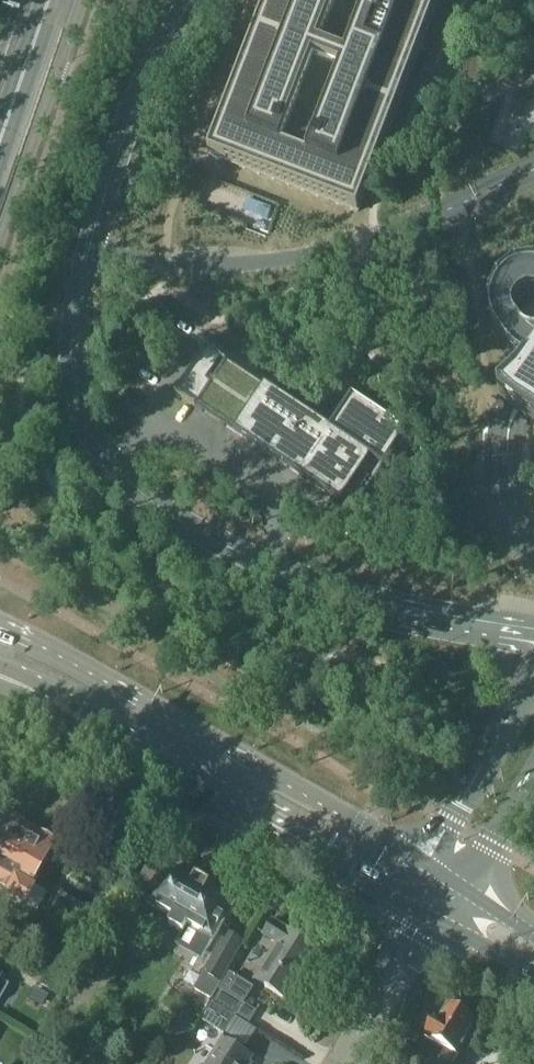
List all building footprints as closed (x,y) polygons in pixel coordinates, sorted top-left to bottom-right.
[(210,155),(359,212),(415,64),(440,0),(269,0),(210,155)] [(490,313),(490,320),(492,327),(495,333),(498,339),(503,344),(508,349),(524,361),(498,395),(506,401),(530,418),(533,421),(533,267),(517,269),(511,273),(506,277),(501,281),(497,287),(494,293),(491,300),(490,306),(490,313)] [(226,360),(196,406),(356,513),(408,434),(354,397),(332,430),(321,423),(226,360)] [(0,836),(0,873),(4,876),(0,883),(10,889),(5,897),(20,906),(23,902),(37,910),(46,894),(32,885),(34,881),(30,879),(46,851),(49,845),(8,822),(5,827),(0,836)] [(168,868),(148,903),(174,917),(170,925),(184,933),(179,942),(194,951),(198,943),(209,949),(234,905),(209,891),(212,885),(197,876),(194,882),(168,868)] [(278,943),(260,973),(271,980),(266,988),(289,1001),(305,975),(303,974),(307,967),(309,968),(321,949),(287,929),(273,921),(264,935),(278,943)] [(228,932),(205,972),(222,982),(245,942),(228,932)] [(222,989),(214,1003),(236,1016),(245,1003),(254,988),(232,974),(222,989)] [(9,985),(0,980),(0,1001),(9,985)] [(214,1003),(203,1020),(225,1034),(236,1016),(214,1003)] [(426,1038),(446,1049),(438,1063),(454,1063),(479,1021),(449,1005),(440,1021),(436,1019),(426,1038)] [(182,1020),(173,1034),(175,1036),(195,1032),(196,1029),(182,1020)] [(207,1063),(250,1063),(254,1057),(224,1038),(207,1063)]
